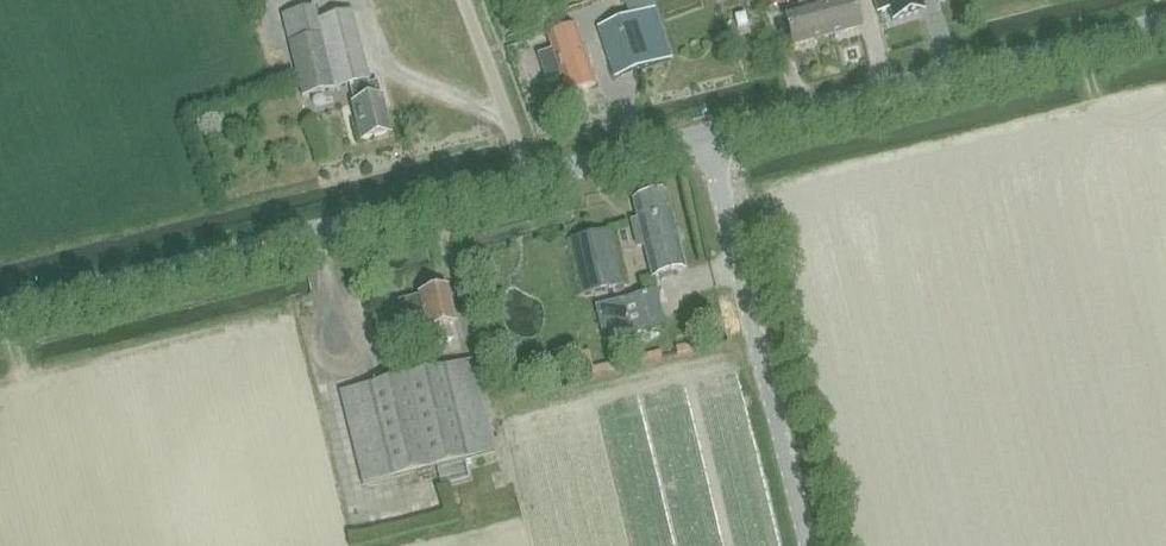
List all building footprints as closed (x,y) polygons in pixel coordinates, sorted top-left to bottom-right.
[(653,11),(650,0),(623,0),(629,19),(598,30),(615,79),(652,66),(651,64),(669,58),(653,11)] [(783,0),(761,0),(764,11),(785,6),(783,0)] [(826,0),(797,0),(799,7),(783,11),(793,46),(835,34),(826,0)] [(835,34),(859,27),(851,0),(826,0),(835,34)] [(925,12),(921,0),(873,0),(878,16),(890,12),(893,21),(925,12)] [(282,16),(289,43),(287,44),(301,99),(351,87),(355,103),(352,104),(361,142),(392,134),(382,97),(381,97),(378,84),(371,86),(353,12),(318,21),(314,8),(282,16)] [(737,30),(748,27),(745,15),(733,19),(737,30)] [(594,86),(576,30),(573,31),(571,25),(561,29),(562,34),(547,39),(551,51),(536,56),(546,83),(561,78),(567,95),(594,86)] [(633,203),(637,219),(629,221),(636,250),(643,248),(652,283),(684,275),(666,196),(633,203)] [(583,296),(622,287),(608,232),(569,242),(583,296)] [(444,327),(455,324),(447,287),(420,294),(422,298),(398,304),(405,336),(426,331),(430,348),(448,343),(444,327)] [(656,293),(625,301),(606,306),(615,339),(634,334),(634,335),(665,327),(656,293)] [(702,338),(718,334),(714,318),(698,323),(702,338)] [(340,393),(363,486),(495,453),(473,362),(340,393)]
